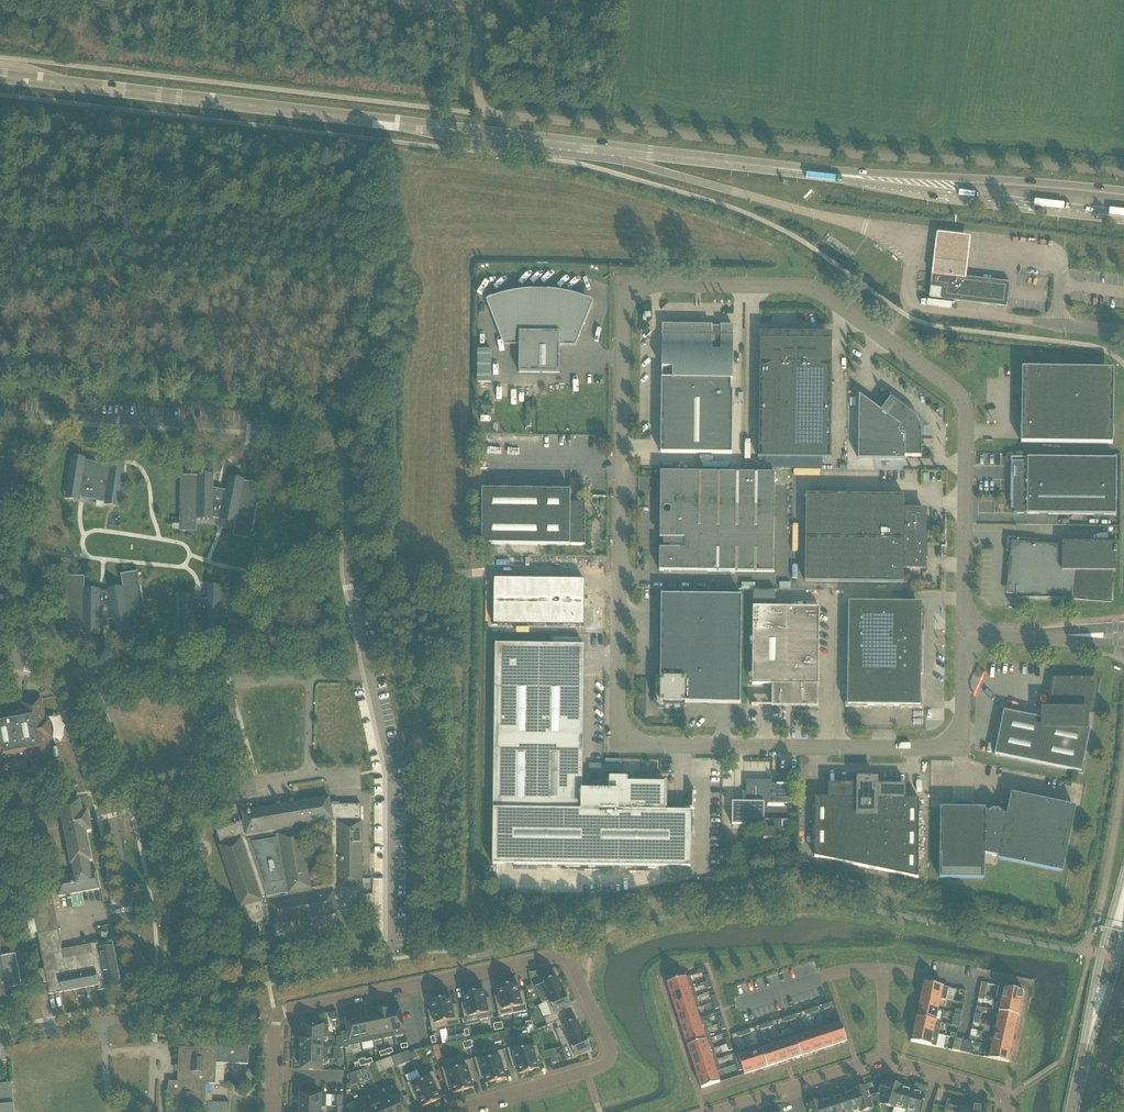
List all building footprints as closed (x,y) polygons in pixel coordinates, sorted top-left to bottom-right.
[(565,16),(566,0),(544,0),(543,4),(546,4),(545,14),(565,16)] [(938,231),(933,273),(966,277),(971,235),(938,231)] [(932,276),(931,288),(943,289),(942,299),(942,300),(1006,307),(1007,307),(1010,284),(1010,283),(1009,283),(978,279),(966,277),(958,276),(951,275),(933,273),(932,276)] [(574,344),(591,303),(584,301),(581,299),(574,297),(567,296),(563,295),(560,294),(553,293),(549,293),(542,293),(535,293),(528,293),(524,293),(521,294),(513,295),(510,296),(503,298),(496,300),(493,301),(489,302),(493,312),(504,344),(520,344),(520,373),(559,373),(560,344),(574,344)] [(662,391),(733,392),(733,390),(732,390),(732,380),(733,380),(734,329),(732,329),(732,330),(701,330),(701,328),(695,328),(695,330),(663,329),(662,391)] [(821,463),(826,463),(826,459),(831,459),(832,370),(821,366),(832,341),(760,340),(770,366),(759,369),(758,458),(821,459),(821,463)] [(491,350),(478,350),(478,383),(491,383),(491,350)] [(1021,443),(1113,444),(1113,425),(1109,425),(1109,374),(1042,373),(1042,368),(1022,368),(1021,443)] [(661,453),(732,454),(733,392),(662,391),(661,453)] [(858,460),(905,460),(905,457),(921,457),(921,434),(921,429),(920,427),(919,423),(918,421),(915,417),(911,414),(885,395),(876,407),(859,395),(858,460)] [(481,401),(481,413),(491,413),(492,402),(481,401)] [(86,458),(73,456),(66,500),(79,502),(80,499),(106,503),(105,506),(118,508),(125,464),(112,462),(112,466),(85,461),(86,458)] [(10,515),(10,514),(9,514),(13,460),(13,459),(0,458),(0,514),(10,515)] [(1014,514),(1116,515),(1117,459),(1011,458),(1010,502),(1014,502),(1014,514)] [(669,522),(775,523),(775,474),(661,472),(660,506),(675,506),(675,509),(674,511),(673,514),(672,517),(671,519),(669,522)] [(213,520),(213,518),(221,519),(220,521),(235,524),(233,537),(250,540),(250,539),(249,539),(260,485),(244,482),(244,480),(244,479),(242,487),(228,484),(229,477),(229,476),(226,491),(213,489),(214,474),(213,474),(213,482),(198,481),(198,474),(197,474),(197,476),(181,476),(180,531),(180,532),(197,532),(197,520),(213,520)] [(482,545),(585,546),(586,504),(581,504),(581,480),(570,480),(570,491),(482,490),(482,545)] [(806,538),(925,540),(925,511),(904,511),(904,496),(806,495),(806,538)] [(660,571),(774,573),(775,523),(669,522),(666,525),(665,527),(664,530),(663,534),(663,545),(660,545),(660,571)] [(805,582),(903,583),(903,568),(918,568),(919,559),(924,559),(925,540),(806,538),(805,582)] [(1072,597),(1110,600),(1113,572),(1116,572),(1116,542),(1115,542),(1115,543),(1062,542),(1062,547),(1039,545),(1039,541),(1007,538),(1006,552),(1011,552),(1010,563),(1007,563),(1007,571),(1009,571),(1008,591),(1016,591),(1016,599),(1072,599),(1072,597)] [(58,557),(57,563),(75,566),(76,561),(58,557)] [(246,562),(245,568),(264,571),(265,565),(246,562)] [(85,590),(85,577),(68,577),(68,578),(67,632),(67,633),(83,634),(83,636),(99,636),(100,621),(113,621),(115,635),(131,632),(131,630),(147,628),(147,627),(146,627),(138,573),(138,572),(120,575),(122,588),(107,590),(107,592),(100,592),(100,590),(85,590)] [(495,625),(584,626),(585,581),(495,580),(495,625)] [(252,639),(253,625),(252,625),(234,625),(235,591),(235,590),(221,590),(222,586),(208,586),(207,600),(195,599),(195,596),(181,596),(179,640),(193,641),(193,637),(206,638),(206,641),(220,642),(220,638),(252,639)] [(664,707),(685,707),(685,703),(741,704),(741,703),(740,703),(742,596),(662,595),(661,595),(660,678),(656,678),(656,698),(657,698),(657,703),(660,706),(664,706),(664,707)] [(848,654),(923,655),(924,626),(918,626),(918,605),(907,605),(907,603),(896,603),(849,602),(848,654)] [(772,706),(819,707),(819,706),(818,706),(818,686),(819,686),(819,685),(818,685),(819,608),(753,607),(752,685),(772,685),(772,706)] [(493,865),(691,867),(692,812),(665,812),(666,783),(628,783),(628,778),(610,778),(609,783),(582,782),(584,645),(496,644),(493,865)] [(901,708),(922,708),(923,695),(921,695),(921,675),(923,675),(923,655),(848,654),(847,695),(846,695),(846,707),(868,708),(868,706),(901,706),(901,708)] [(995,755),(1082,772),(1091,729),(1086,728),(1086,712),(1091,712),(1096,690),(1055,681),(1049,711),(1043,711),(1043,719),(1004,711),(995,755)] [(6,764),(6,761),(20,758),(20,761),(29,759),(28,757),(33,756),(34,764),(52,760),(49,745),(47,745),(46,738),(51,737),(48,721),(43,722),(42,716),(44,715),(41,699),(23,703),(24,710),(20,711),(19,709),(11,710),(11,713),(0,715),(0,765),(6,764)] [(605,760),(605,772),(621,772),(622,760),(605,760)] [(766,840),(783,840),(783,830),(787,830),(788,808),(785,808),(785,804),(788,804),(788,781),(787,781),(787,785),(772,784),(772,777),(771,777),(771,781),(767,781),(766,840)] [(815,857),(866,868),(867,815),(858,815),(859,779),(858,779),(858,783),(858,784),(828,784),(828,798),(815,798),(815,857)] [(866,868),(918,879),(919,800),(906,799),(907,785),(877,785),(877,783),(877,779),(873,779),(873,782),(862,782),(862,779),(859,779),(858,815),(867,815),(866,868)] [(763,840),(766,840),(767,781),(746,781),(746,803),(732,803),(732,825),(764,826),(763,840)] [(940,878),(985,879),(985,855),(999,857),(998,859),(1060,872),(1060,871),(1073,807),(1073,806),(1011,794),(1007,815),(1000,814),(1000,813),(993,811),(992,812),(986,811),(986,809),(941,808),(940,878)] [(241,908),(242,907),(249,927),(252,927),(258,926),(259,928),(265,927),(265,925),(273,923),(273,925),(337,914),(337,912),(360,908),(360,887),(362,887),(362,822),(361,805),(330,805),(329,798),(242,812),(244,823),(239,825),(230,828),(218,832),(217,829),(216,830),(221,845),(220,846),(241,908)] [(55,878),(58,896),(99,888),(96,872),(90,873),(88,861),(91,861),(86,832),(91,831),(88,811),(82,812),(80,800),(59,804),(71,866),(73,865),(75,874),(55,878)] [(47,983),(49,995),(97,986),(98,991),(121,986),(112,940),(90,944),(90,945),(63,950),(53,897),(32,901),(44,969),(35,971),(37,984),(47,983)] [(5,996),(6,996),(6,997),(7,997),(5,990),(21,987),(15,954),(0,957),(0,997),(5,996)] [(693,986),(690,976),(667,983),(671,994),(693,986)] [(564,994),(557,977),(543,983),(550,1000),(549,1001),(566,994),(566,993),(564,994)] [(949,988),(924,983),(922,995),(946,1000),(949,988)] [(528,1011),(524,991),(519,992),(518,984),(507,986),(514,1014),(528,1011)] [(514,1014),(507,986),(497,989),(499,996),(495,997),(499,1017),(514,1014)] [(674,1004),(697,997),(693,986),(671,994),(674,1004)] [(1023,993),(1024,993),(1024,992),(999,987),(996,999),(1021,1004),(1023,993)] [(484,991),(474,993),(478,1015),(478,1016),(479,1021),(494,1018),(490,998),(486,999),(484,991)] [(478,1015),(474,993),(464,995),(465,1003),(461,1004),(464,1018),(478,1016),(478,1015)] [(552,1016),(545,1019),(548,1026),(555,1022),(568,1017),(566,1010),(572,1008),(566,994),(549,1001),(546,1002),(552,1016)] [(946,1001),(946,1000),(922,995),(919,1007),(938,1011),(941,1000),(946,1001)] [(696,1009),(700,1008),(697,997),(674,1004),(678,1015),(696,1009)] [(460,1025),(456,1005),(452,1006),(451,998),(440,1000),(446,1028),(460,1025)] [(1021,1004),(996,999),(1002,1001),(999,1011),(994,1010),(1019,1016),(1018,1016),(1021,1004)] [(446,1028),(440,1000),(430,1002),(432,1010),(428,1011),(432,1031),(446,1028)] [(938,1011),(919,1007),(917,1017),(916,1017),(916,1018),(917,1018),(941,1023),(943,1012),(938,1011)] [(405,1035),(400,1009),(389,1011),(394,1037),(405,1035)] [(681,1025),(699,1019),(696,1009),(678,1015),(681,1025)] [(1019,1016),(994,1010),(991,1022),(1016,1027),(1018,1016),(1019,1016)] [(250,1012),(252,1020),(261,1018),(259,1011),(250,1012)] [(383,1039),(394,1037),(389,1011),(378,1013),(383,1039)] [(378,1013),(377,1013),(378,1014),(367,1016),(373,1042),(383,1039),(378,1013)] [(373,1042),(367,1016),(357,1018),(362,1044),(373,1042)] [(568,1017),(555,1022),(558,1029),(556,1030),(560,1040),(568,1037),(570,1043),(569,1044),(586,1037),(585,1037),(577,1021),(571,1023),(568,1017)] [(348,1031),(341,1033),(341,1037),(344,1048),(351,1046),(362,1044),(357,1018),(345,1020),(348,1031)] [(699,1019),(681,1025),(684,1036),(707,1028),(703,1018),(699,1019)] [(941,1023),(917,1018),(914,1030),(939,1035),(941,1023)] [(847,1041),(839,1019),(828,1022),(835,1045),(847,1041)] [(835,1045),(828,1022),(816,1026),(824,1049),(835,1045)] [(1016,1027),(991,1022),(989,1034),(1013,1039),(1016,1027)] [(329,1037),(329,1026),(318,1026),(318,1023),(309,1023),(309,1025),(302,1025),(302,1036),(301,1036),(323,1037),(329,1037)] [(824,1049),(816,1026),(805,1030),(813,1052),(824,1049)] [(710,1039),(707,1028),(684,1036),(688,1046),(710,1039)] [(805,1030),(794,1033),(801,1056),(813,1052),(805,1030)] [(939,1035),(914,1030),(912,1041),(911,1041),(911,1042),(936,1047),(939,1035)] [(506,1031),(500,1033),(502,1041),(509,1039),(506,1031)] [(801,1056),(794,1033),(782,1037),(790,1060),(801,1056)] [(499,1034),(492,1035),(495,1044),(501,1042),(499,1034)] [(986,1045),(1011,1051),(1013,1039),(989,1034),(986,1045)] [(301,1047),(328,1048),(323,1048),(323,1037),(301,1036),(301,1047)] [(170,1037),(170,1045),(188,1045),(188,1037),(170,1037)] [(569,1044),(566,1045),(572,1059),(575,1058),(592,1051),(586,1037),(569,1044)] [(782,1037),(771,1041),(779,1063),(790,1060),(782,1037)] [(953,1046),(961,1048),(962,1040),(956,1039),(955,1038),(953,1046)] [(691,1057),(714,1049),(710,1039),(688,1046),(691,1057)] [(962,1040),(960,1052),(969,1054),(971,1046),(972,1042),(969,1041),(969,1042),(962,1040)] [(230,1103),(206,1102),(206,1084),(216,1084),(216,1063),(249,1064),(249,1043),(211,1041),(211,1049),(179,1047),(178,1082),(169,1081),(168,1111),(229,1111),(230,1103)] [(771,1041),(760,1044),(767,1067),(779,1063),(771,1041)] [(760,1044),(749,1048),(756,1071),(767,1067),(760,1044)] [(432,1047),(434,1051),(434,1053),(435,1055),(440,1053),(440,1052),(440,1051),(438,1045),(437,1046),(432,1047)] [(523,1050),(521,1045),(507,1049),(513,1068),(517,1067),(519,1075),(529,1072),(523,1050)] [(986,1045),(984,1057),(1009,1063),(1009,1062),(1008,1062),(1011,1051),(986,1045)] [(541,1060),(537,1046),(523,1050),(529,1072),(539,1069),(537,1061),(541,1060)] [(328,1059),(328,1048),(301,1047),(301,1048),(302,1048),(301,1059),(328,1059)] [(749,1048),(737,1052),(739,1057),(741,1064),(743,1070),(744,1075),(756,1071),(749,1048)] [(554,1049),(541,1053),(543,1060),(550,1058),(551,1064),(558,1062),(554,1049)] [(508,1070),(502,1050),(488,1054),(496,1082),(506,1079),(504,1071),(508,1070)] [(714,1050),(691,1057),(695,1067),(717,1060),(714,1050)] [(409,1052),(392,1057),(395,1065),(395,1067),(396,1068),(412,1061),(413,1061),(412,1060),(410,1054),(409,1052)] [(496,1082),(488,1054),(474,1059),(480,1078),(484,1077),(486,1085),(496,1082)] [(392,1057),(385,1060),(388,1068),(395,1065),(392,1057)] [(301,1070),(322,1071),(322,1060),(328,1060),(328,1059),(301,1059),(301,1070)] [(365,1059),(358,1061),(361,1067),(367,1065),(365,1061),(365,1059)] [(475,1079),(470,1060),(455,1064),(463,1091),(474,1088),(471,1081),(475,1079)] [(717,1060),(695,1067),(698,1078),(717,1072),(721,1071),(717,1060)] [(463,1091),(455,1064),(441,1068),(447,1088),(451,1087),(453,1094),(463,1091)] [(434,1072),(420,1078),(423,1083),(432,1104),(441,1100),(438,1092),(442,1091),(436,1077),(434,1072)] [(717,1072),(698,1078),(701,1089),(720,1083),(717,1072)] [(420,1078),(407,1084),(409,1089),(415,1102),(419,1101),(422,1108),(432,1104),(423,1083),(420,1078)] [(12,1088),(12,1081),(11,1081),(11,1083),(0,1084),(0,1111),(15,1111),(12,1088)] [(895,1107),(901,1088),(901,1086),(888,1082),(887,1085),(882,1083),(879,1094),(885,1096),(882,1105),(895,1108),(895,1107)] [(860,1111),(862,1111),(873,1108),(865,1087),(853,1091),(854,1092),(860,1111)] [(895,1107),(906,1110),(912,1091),(901,1088),(895,1107)] [(388,1095),(390,1100),(395,1111),(408,1111),(401,1095),(399,1090),(388,1095)] [(906,1110),(913,1111),(918,1111),(924,1095),(912,1091),(906,1110)] [(843,1096),(848,1111),(857,1111),(860,1111),(854,1092),(843,1096)] [(327,1095),(300,1094),(299,1105),(326,1106),(327,1095)] [(378,1100),(380,1104),(383,1111),(395,1111),(390,1100),(388,1095),(378,1100)] [(832,1099),(836,1111),(848,1111),(843,1096),(832,1099)] [(821,1103),(824,1111),(836,1111),(832,1099),(821,1103)] [(368,1104),(370,1109),(371,1111),(383,1111),(380,1104),(378,1100),(368,1104)] [(945,1111),(955,1111),(986,1111),(980,1111),(980,1108),(974,1107),(974,1110),(968,1109),(969,1107),(948,1100),(945,1111)] [(821,1103),(820,1101),(808,1105),(810,1111),(824,1111),(821,1103)] [(358,1108),(359,1111),(371,1111),(370,1109),(368,1104),(358,1108)]
